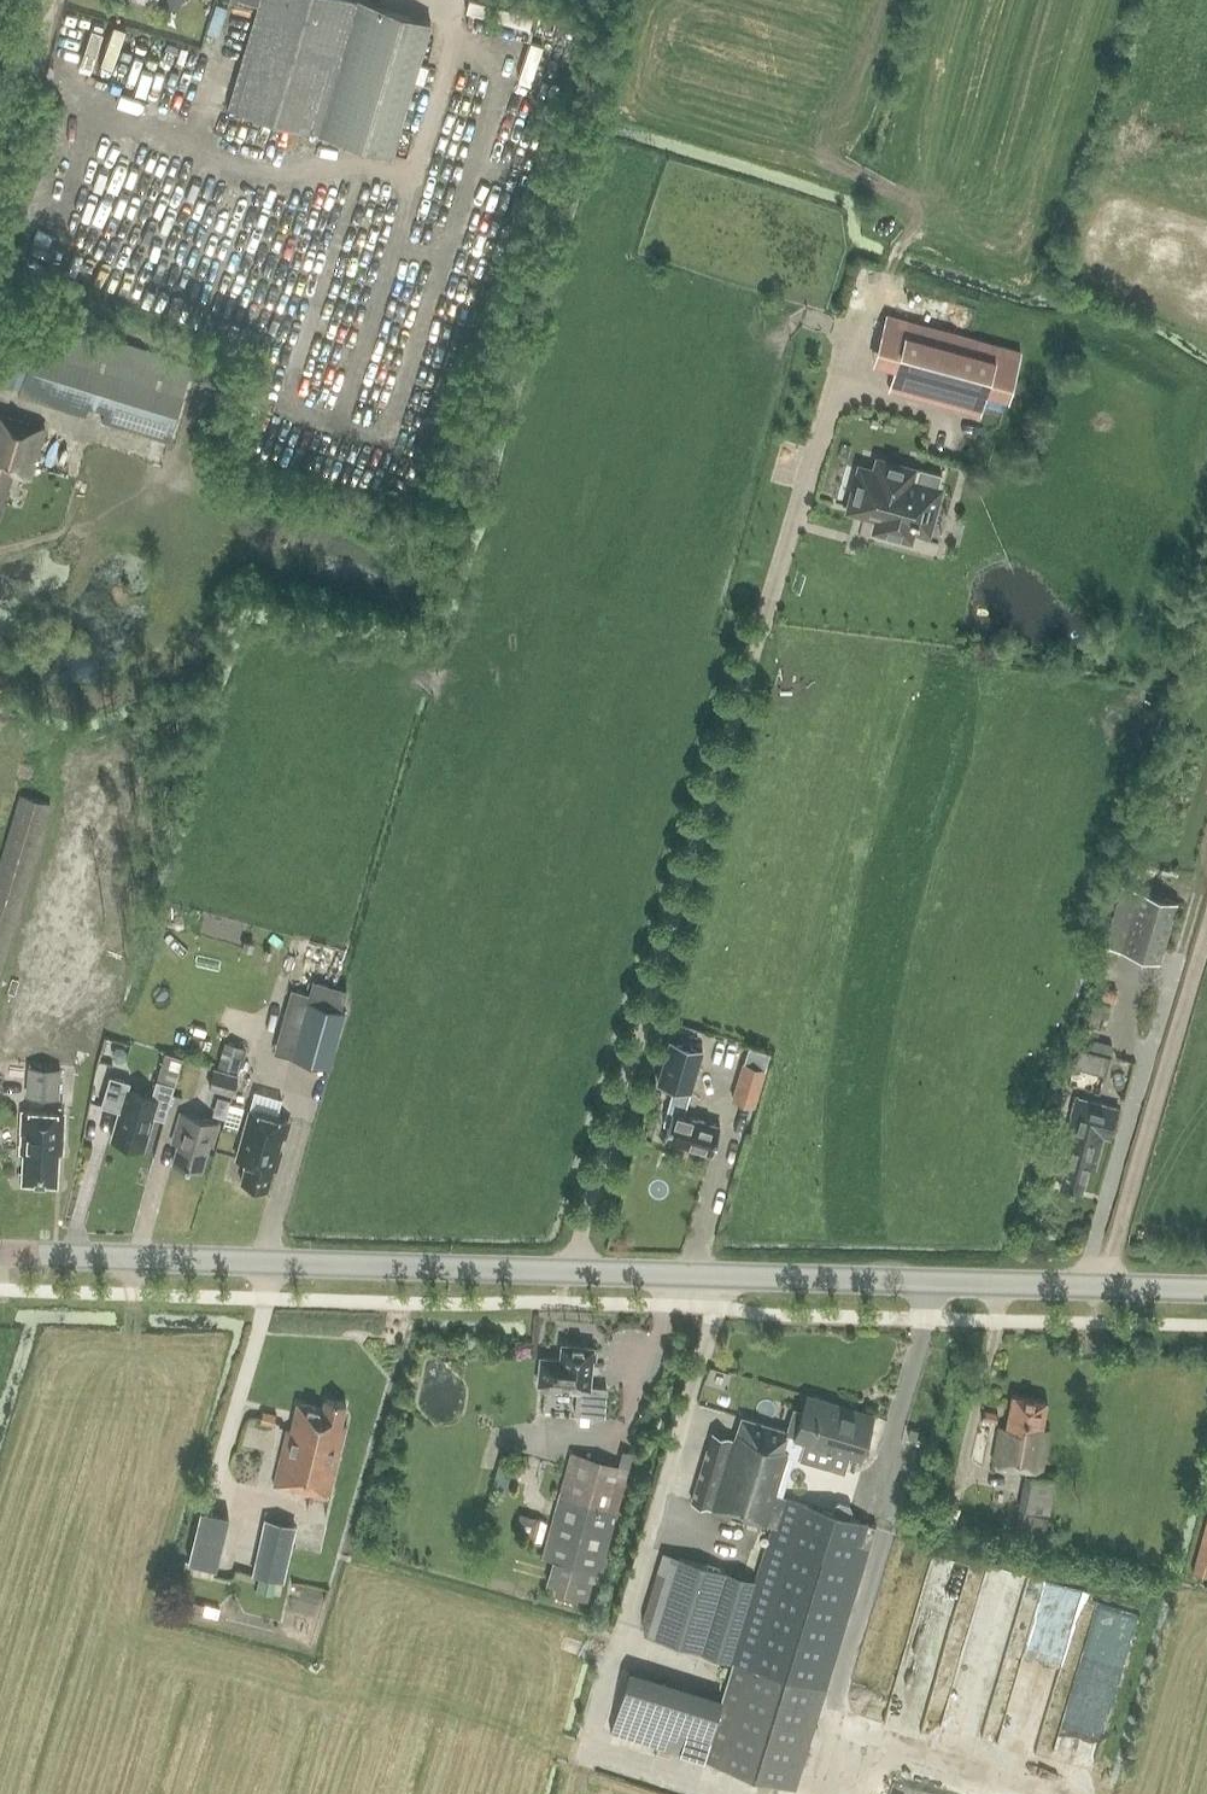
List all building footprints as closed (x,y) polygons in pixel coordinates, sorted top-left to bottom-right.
[(354,0),(242,0),(259,5),(229,108),(322,135),(321,136),(391,156),(431,22),(361,1),(361,2),(354,0)] [(1008,399),(1021,351),(886,314),(873,362),(895,368),(889,390),(980,414),(986,393),(1008,399)] [(42,318),(35,339),(15,333),(0,381),(0,382),(21,388),(18,395),(86,416),(89,407),(105,412),(102,421),(169,441),(186,386),(193,364),(42,318)] [(11,472),(31,478),(45,428),(0,414),(0,511),(11,472)] [(919,469),(917,474),(915,474),(917,468),(875,457),(872,468),(860,465),(847,512),(875,519),(871,534),(913,545),(917,531),(932,535),(943,493),(938,492),(942,475),(919,469)] [(1161,962),(1179,903),(1139,891),(1122,950),(1161,962)] [(12,1051),(48,936),(0,921),(0,1047),(12,1051)] [(329,1069),(345,1013),(341,1012),(347,990),(314,981),(293,1059),(329,1069)] [(1094,1000),(1089,1016),(1106,1021),(1111,1005),(1094,1000)] [(245,1046),(225,1040),(219,1065),(238,1070),(245,1046)] [(703,1050),(671,1041),(658,1082),(674,1087),(691,1092),(703,1050)] [(1113,1071),(1118,1052),(1090,1044),(1084,1062),(1113,1071)] [(189,1092),(198,1064),(183,1059),(175,1088),(189,1092)] [(743,1062),(731,1098),(753,1105),(764,1068),(743,1062)] [(59,1098),(61,1069),(28,1066),(25,1096),(59,1098)] [(233,1095),(239,1075),(214,1067),(208,1087),(233,1095)] [(152,1097),(128,1090),(130,1082),(110,1076),(102,1105),(120,1111),(111,1139),(144,1149),(154,1115),(164,1118),(175,1084),(157,1079),(152,1097)] [(712,1155),(720,1126),(684,1115),(691,1092),(674,1087),(664,1123),(668,1124),(668,1127),(665,1140),(712,1155)] [(1111,1138),(1119,1108),(1077,1097),(1056,1177),(1062,1179),(1060,1186),(1081,1192),(1088,1166),(1095,1168),(1104,1136),(1111,1138)] [(248,1161),(242,1181),(268,1189),(274,1168),(277,1169),(281,1155),(278,1154),(287,1121),(250,1110),(236,1158),(248,1161)] [(62,1153),(64,1113),(22,1111),(20,1153),(24,1153),(22,1183),(57,1185),(58,1153),(62,1153)] [(213,1145),(219,1123),(181,1112),(172,1143),(178,1145),(173,1163),(201,1171),(209,1144),(213,1145)] [(590,1386),(593,1348),(563,1345),(562,1359),(541,1358),(539,1383),(541,1388),(545,1390),(554,1391),(559,1389),(561,1385),(579,1387),(576,1414),(605,1416),(607,1387),(590,1386)] [(1043,1428),(1048,1401),(1012,1395),(1006,1428),(1000,1426),(993,1462),(1035,1470),(1034,1475),(1026,1474),(1019,1508),(1049,1513),(1055,1479),(1040,1476),(1041,1471),(1042,1472),(1050,1429),(1043,1428)] [(860,1457),(873,1415),(808,1396),(796,1434),(742,1417),(735,1440),(731,1439),(727,1455),(708,1449),(692,1502),(772,1526),(755,1581),(679,1558),(655,1638),(755,1669),(725,1767),(796,1789),(876,1525),(777,1495),(789,1455),(804,1459),(810,1442),(860,1457)] [(342,1423),(346,1404),(325,1399),(323,1408),(297,1402),(292,1425),(288,1424),(274,1485),(311,1495),(312,1491),(330,1495),(347,1425),(342,1423)] [(984,1409),(982,1419),(996,1422),(998,1411),(984,1409)] [(277,1414),(263,1411),(260,1422),(274,1426),(277,1414)] [(600,1572),(632,1452),(622,1450),(618,1464),(573,1452),(544,1557),(562,1562),(554,1592),(587,1601),(593,1581),(587,1580),(590,1570),(600,1572)] [(213,1578),(229,1515),(201,1509),(188,1561),(189,1562),(187,1572),(213,1578)] [(1048,1517),(1019,1511),(1015,1532),(1044,1538),(1048,1517)] [(284,1581),(296,1525),(264,1518),(252,1574),(260,1576),(256,1592),(273,1595),(274,1590),(280,1591),(282,1580),(284,1581)] [(1192,1573),(1206,1577),(1206,1518),(1192,1573)] [(958,1635),(974,1560),(937,1553),(922,1628),(958,1635)] [(179,1597),(184,1573),(174,1572),(170,1596),(179,1597)] [(218,1606),(191,1600),(189,1609),(215,1616),(218,1606)] [(1103,1766),(1142,1610),(1105,1601),(1097,1631),(1127,1639),(1122,1657),(1103,1652),(1098,1672),(1083,1668),(1061,1756),(1103,1766)] [(704,1760),(722,1702),(628,1673),(611,1731),(704,1760)]
